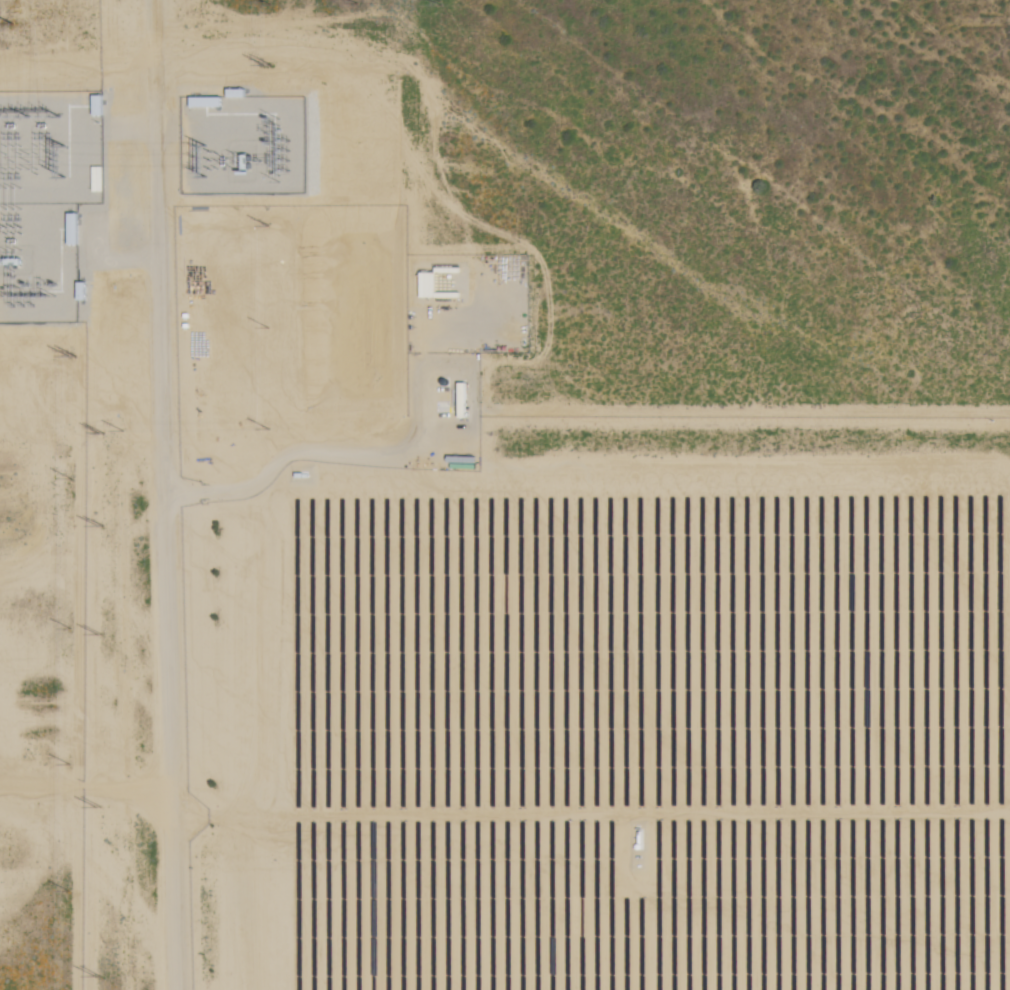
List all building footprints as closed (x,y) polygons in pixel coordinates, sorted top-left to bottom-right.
[(91,115),(101,115),(100,95),(90,95),(91,115)] [(66,244),(75,244),(76,213),(66,213),(66,244)] [(418,298),(433,298),(433,273),(417,273),(418,298)]
